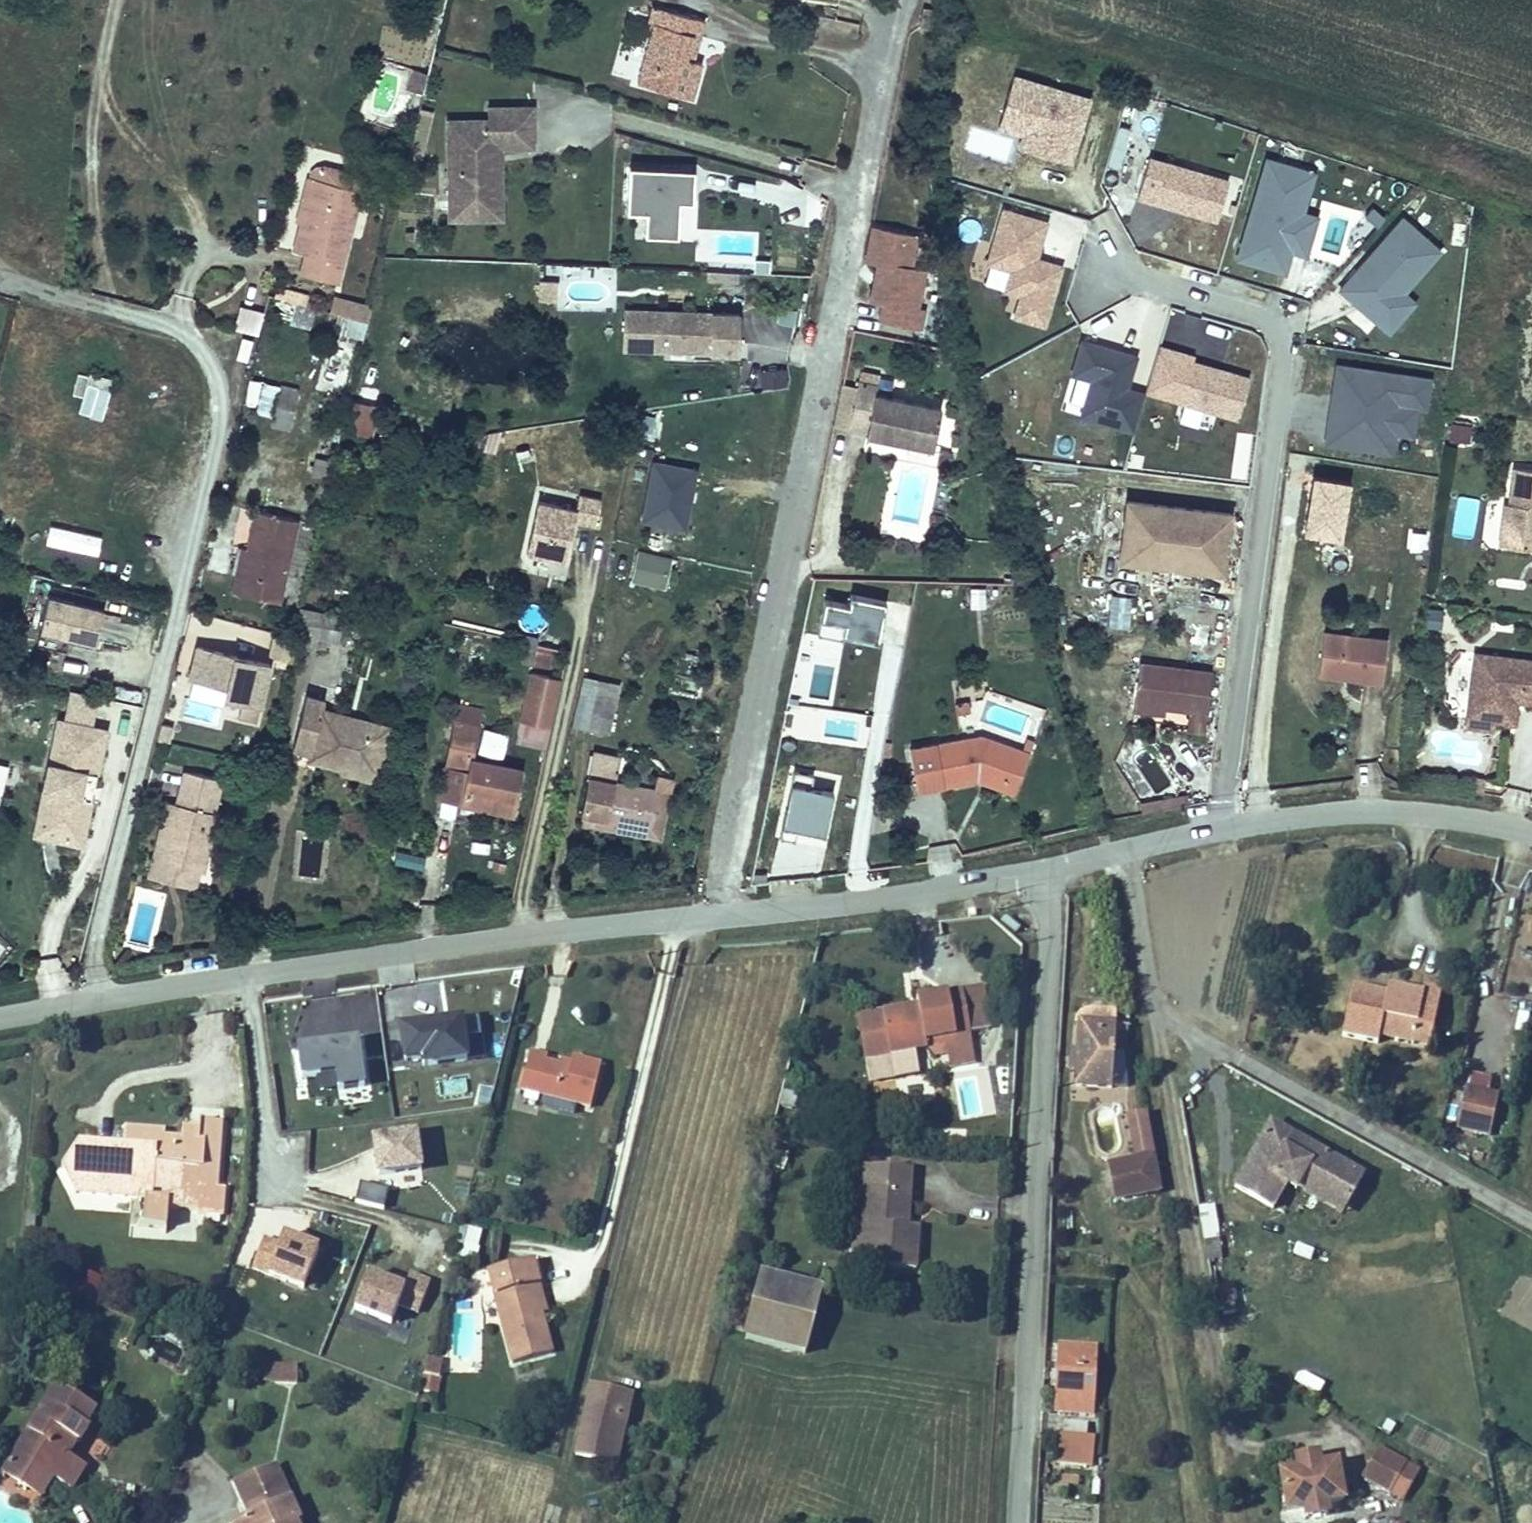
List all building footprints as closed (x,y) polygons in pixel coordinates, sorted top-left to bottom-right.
[(596,2),(580,60),(635,76),(645,41),(636,38),(647,0),(591,0),(596,2)] [(633,86),(694,103),(705,63),(695,60),(706,21),(655,7),(633,86)] [(405,90),(421,95),(427,74),(411,70),(405,90)] [(989,144),(1073,166),(1092,97),(1007,75),(989,144)] [(391,100),(392,184),(437,183),(437,143),(432,143),(432,127),(445,127),(476,126),(475,86),(430,87),(430,99),(391,100)] [(1123,165),(1128,128),(1113,126),(1108,164),(1123,165)] [(447,198),(445,127),(432,127),(432,143),(437,143),(437,183),(392,184),(392,200),(447,198)] [(253,146),(246,172),(257,175),(244,229),(254,232),(249,250),(288,260),(312,161),(263,149),(253,146)] [(1306,211),(1316,171),(1262,156),(1234,261),(1286,275),(1292,252),(1308,256),(1319,214),(1306,211)] [(1137,204),(1220,221),(1229,176),(1147,159),(1137,204)] [(705,186),(744,196),(751,171),(711,161),(705,186)] [(678,239),(680,204),(694,204),(696,171),(628,167),(626,215),(641,216),(639,237),(678,239)] [(1047,329),(1063,264),(1040,259),(1049,220),(999,207),(990,243),(977,240),(968,279),(1010,289),(1003,318),(1047,329)] [(1390,337),(1418,304),(1406,294),(1443,251),(1399,215),(1335,291),(1390,337)] [(913,267),(919,235),(869,226),(862,265),(873,267),(867,302),(880,304),(877,322),(920,329),(930,270),(913,267)] [(557,301),(557,280),(537,281),(538,302),(557,301)] [(287,322),(303,329),(317,299),(300,291),(287,322)] [(235,335),(259,337),(261,309),(237,307),(235,335)] [(779,308),(777,324),(794,327),(796,311),(779,308)] [(739,359),(741,313),(623,309),(622,355),(739,359)] [(1059,414),(1134,433),(1145,391),(1132,388),(1141,354),(1079,338),(1059,414)] [(1157,349),(1144,396),(1238,421),(1250,373),(1157,349)] [(316,391),(345,393),(349,356),(320,353),(316,391)] [(1396,437),(1414,439),(1418,410),(1427,411),(1431,376),(1334,364),(1323,446),(1394,455),(1396,437)] [(746,366),(745,387),(787,389),(789,369),(746,366)] [(81,371),(71,413),(102,421),(113,379),(81,371)] [(859,387),(851,429),(870,432),(869,436),(936,448),(943,402),(878,390),(880,381),(860,378),(859,387)] [(281,386),(268,427),(292,434),(302,391),(281,386)] [(347,437),(374,438),(375,404),(349,403),(347,437)] [(1448,442),(1469,445),(1472,426),(1451,423),(1448,442)] [(942,448),(939,465),(949,467),(952,450),(942,448)] [(1520,460),(1471,453),(1466,490),(1463,489),(1458,531),(1500,537),(1504,505),(1498,505),(1499,496),(1515,498),(1520,460)] [(638,523),(686,533),(699,470),(651,461),(638,523)] [(1066,551),(1172,557),(1174,497),(1070,491),(1066,551)] [(577,496),(576,525),(597,526),(598,497),(577,496)] [(534,503),(528,559),(568,563),(574,507),(534,503)] [(284,604),(300,520),(255,511),(248,548),(239,547),(231,589),(284,604)] [(631,584),(668,589),(672,556),(635,551),(631,584)] [(1508,563),(1502,602),(1531,606),(1531,566),(1508,563)] [(969,609),(985,608),(984,588),(968,589),(969,609)] [(104,609),(48,595),(40,627),(96,640),(104,609)] [(1108,595),(1106,627),(1129,629),(1131,596),(1108,595)] [(818,633),(878,644),(886,603),(848,596),(846,605),(824,601),(818,633)] [(295,642),(339,646),(342,612),(298,608),(295,642)] [(1442,630),(1443,609),(1425,609),(1424,629),(1442,630)] [(1283,613),(1277,657),(1342,666),(1348,621),(1283,613)] [(104,644),(134,645),(135,623),(105,621),(104,644)] [(1449,710),(1471,712),(1474,690),(1504,694),(1509,650),(1432,641),(1426,694),(1450,697),(1449,710)] [(230,649),(194,644),(189,683),(224,687),(230,649)] [(1166,657),(1092,652),(1091,689),(1120,691),(1142,692),(1141,702),(1164,704),(1166,657)] [(549,659),(540,708),(563,714),(573,664),(549,659)] [(571,729),(610,738),(622,683),(582,674),(571,729)] [(303,702),(291,751),(312,756),(315,745),(350,753),(361,714),(303,701),(303,702)] [(419,789),(452,796),(463,748),(428,741),(433,715),(413,711),(404,756),(425,761),(419,789)] [(49,745),(40,792),(50,794),(46,813),(61,815),(58,835),(81,839),(98,747),(75,743),(79,720),(59,716),(53,746),(49,745)] [(1518,717),(1514,747),(1531,750),(1531,719),(1518,717)] [(880,737),(887,779),(947,770),(951,763),(979,772),(987,741),(952,728),(880,737)] [(1000,746),(987,741),(979,772),(951,763),(947,770),(987,786),(1000,746)] [(315,745),(312,756),(347,764),(350,753),(315,745)] [(463,748),(452,796),(467,799),(478,751),(463,748)] [(551,763),(545,798),(602,811),(609,776),(551,763)] [(1428,766),(1425,779),(1439,783),(1442,769),(1428,766)] [(164,801),(148,875),(211,893),(228,820),(216,814),(229,782),(184,769),(175,801),(164,801)] [(811,789),(812,776),(791,773),(784,832),(827,837),(832,791),(811,789)] [(602,811),(545,798),(542,814),(612,829),(622,778),(609,776),(602,811)] [(50,794),(40,792),(33,835),(58,835),(61,815),(46,813),(50,794)] [(422,870),(425,857),(393,851),(390,864),(422,870)] [(1353,991),(1343,1043),(1377,1051),(1381,1045),(1414,1051),(1420,1024),(1435,1026),(1441,993),(1424,989),(1423,993),(1390,988),(1387,997),(1353,991)] [(944,994),(954,1037),(976,1032),(967,990),(944,994)] [(954,1037),(944,994),(910,1002),(910,1006),(868,1016),(878,1059),(914,1051),(912,1046),(954,1037)] [(1084,1015),(1079,1077),(1115,1079),(1120,1017),(1084,1015)] [(401,1067),(481,1065),(480,1023),(400,1025),(401,1067)] [(295,1084),(333,1082),(333,1093),(363,1092),(361,1042),(293,1046),(295,1084)] [(516,1091),(593,1108),(603,1066),(564,1058),(561,1072),(540,1067),(541,1060),(524,1056),(516,1091)] [(464,1080),(441,1082),(442,1097),(466,1094),(464,1080)] [(1455,1126),(1488,1133),(1496,1095),(1463,1088),(1455,1126)] [(1317,1153),(1245,1113),(1238,1126),(1216,1114),(1186,1166),(1226,1189),(1241,1162),(1251,1168),(1257,1157),(1301,1182),(1317,1153)] [(169,1123),(130,1120),(129,1144),(158,1146),(156,1174),(142,1175),(141,1194),(151,1194),(148,1228),(170,1230),(171,1211),(181,1212),(182,1207),(202,1208),(202,1212),(226,1214),(228,1185),(221,1185),(226,1120),(203,1119),(202,1124),(202,1147),(185,1146),(185,1131),(169,1130),(169,1123)] [(186,1123),(185,1131),(185,1146),(202,1147),(202,1124),(186,1123)] [(372,1142),(378,1182),(423,1175),(417,1135),(372,1142)] [(158,1146),(129,1144),(79,1140),(63,1162),(77,1189),(141,1194),(142,1175),(156,1174),(158,1146)] [(1115,1159),(1122,1192),(1162,1185),(1155,1151),(1115,1159)] [(1257,1157),(1251,1168),(1295,1193),(1301,1182),(1257,1157)] [(891,1173),(838,1168),(836,1192),(856,1193),(849,1268),(895,1272),(898,1233),(885,1232),(891,1173)] [(361,1183),(356,1202),(383,1210),(389,1191),(361,1183)] [(479,1257),(479,1230),(460,1230),(460,1257),(479,1257)] [(318,1250),(261,1235),(250,1278),(307,1293),(318,1250)] [(91,1302),(100,1279),(82,1271),(73,1294),(91,1302)] [(352,1317),(392,1330),(407,1290),(367,1276),(352,1317)] [(403,1314),(423,1317),(428,1280),(409,1277),(403,1314)] [(489,1292),(508,1364),(551,1352),(531,1281),(489,1292)] [(720,1359),(808,1380),(823,1316),(736,1295),(720,1359)] [(1066,1339),(1061,1403),(1087,1405),(1087,1392),(1097,1392),(1100,1342),(1066,1339)] [(425,1360),(422,1394),(440,1395),(443,1361),(425,1360)] [(264,1364),(263,1384),(297,1385),(297,1366),(264,1364)] [(1325,1397),(1330,1387),(1298,1371),(1293,1381),(1325,1397)] [(611,1394),(598,1455),(624,1461),(636,1398),(611,1394)] [(61,1396),(19,1468),(59,1492),(76,1501),(88,1479),(72,1469),(101,1419),(61,1396)] [(1365,1443),(1324,1421),(1307,1452),(1348,1474),(1365,1443)] [(1067,1427),(1065,1458),(1090,1459),(1092,1429),(1067,1427)] [(1241,1442),(1224,1445),(1231,1486),(1248,1483),(1250,1493),(1275,1489),(1273,1479),(1291,1475),(1284,1435),(1266,1438),(1241,1442)] [(1379,1448),(1361,1480),(1403,1503),(1421,1471),(1379,1448)] [(59,1492),(19,1468),(6,1490),(45,1514),(59,1492)] [(243,1491),(249,1506),(288,1489),(281,1474),(243,1491)] [(288,1489),(249,1506),(256,1522),(303,1522),(288,1489)]
